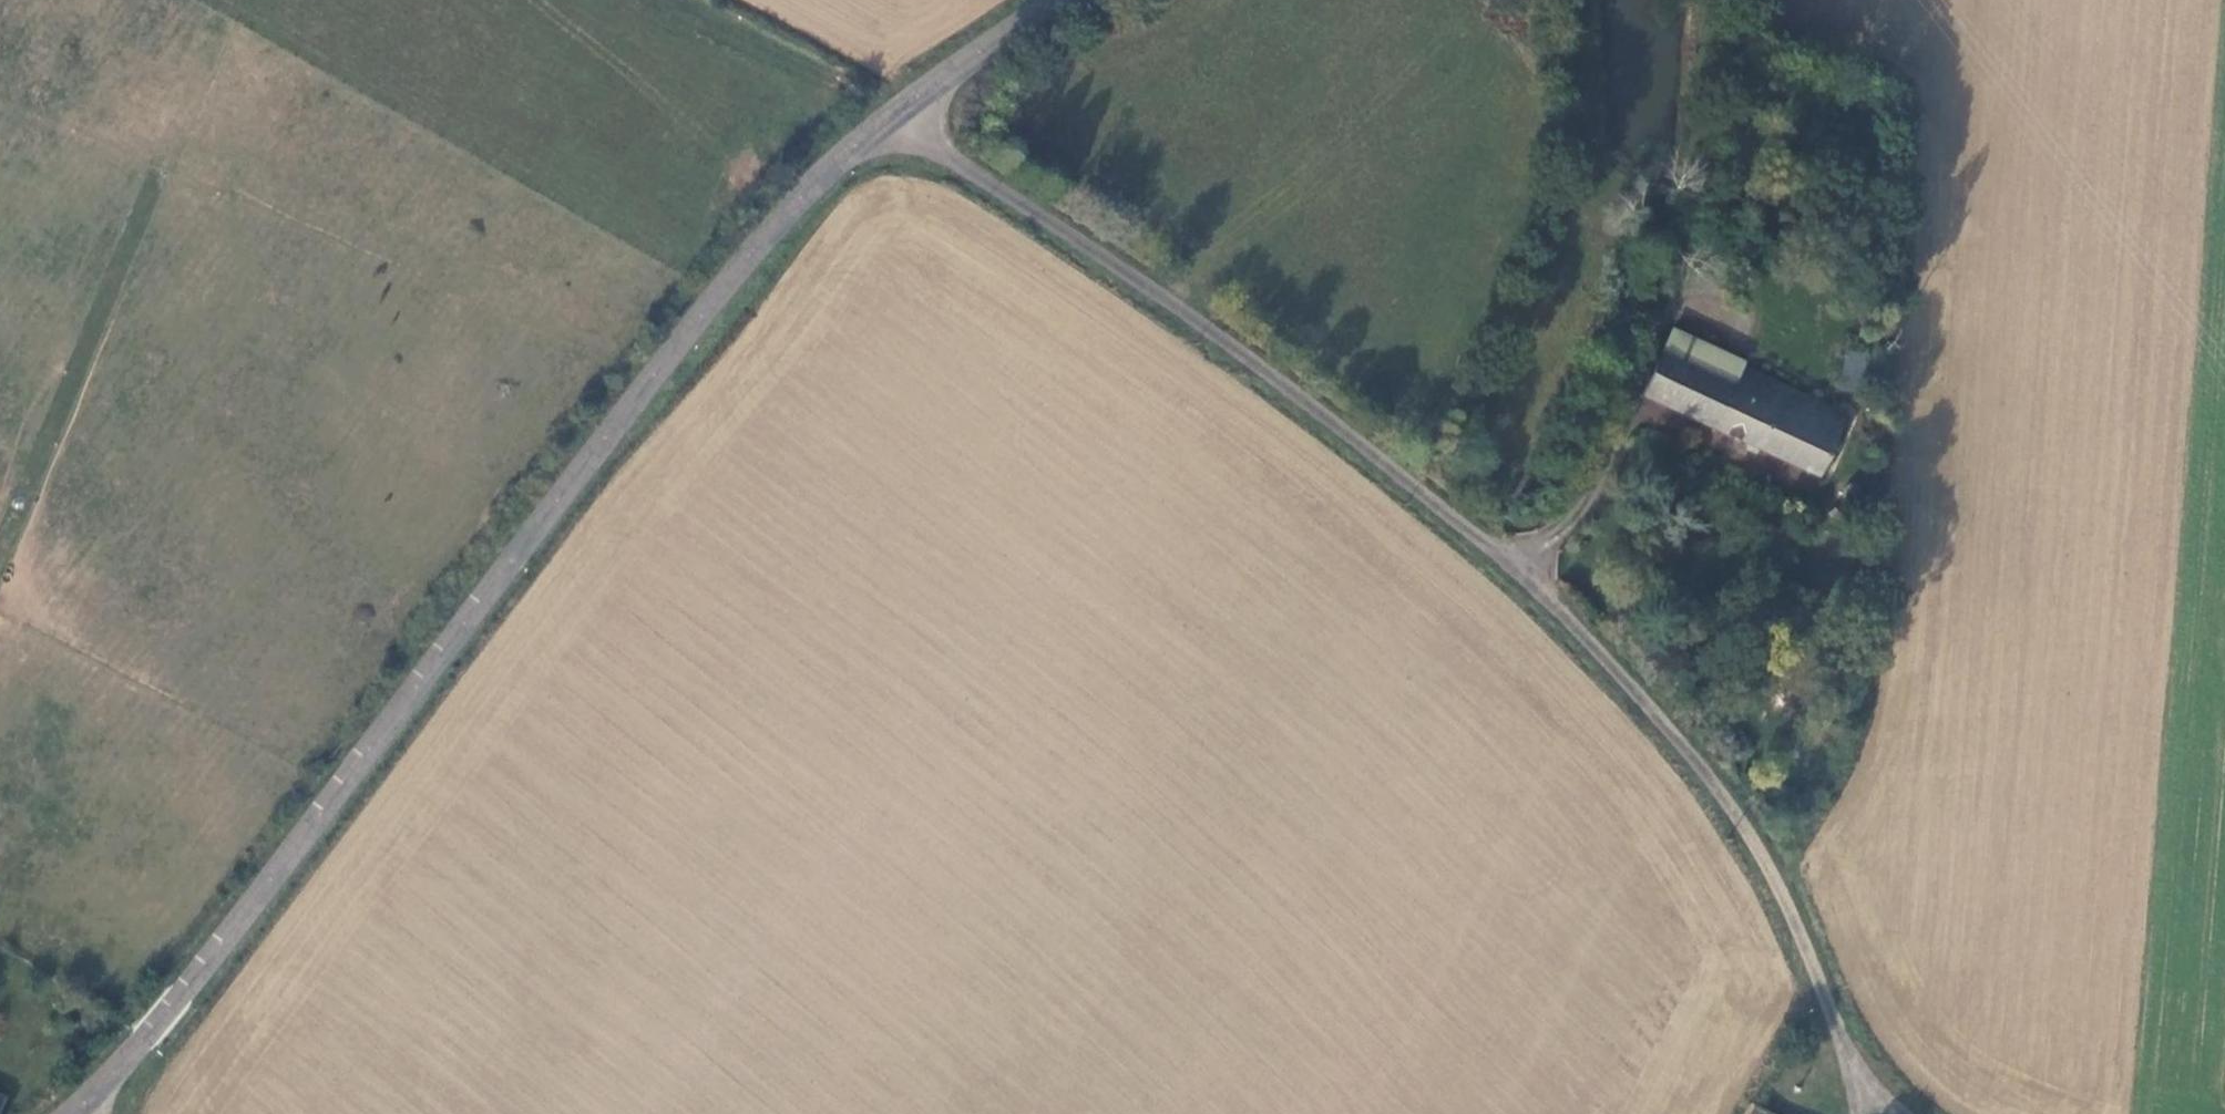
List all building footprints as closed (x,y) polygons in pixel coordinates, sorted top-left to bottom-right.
[(1672,332),(1660,359),(1734,393),(1744,372),(1746,366),(1672,332)] [(1846,390),(1865,392),(1869,357),(1850,355),(1846,390)] [(1734,393),(1660,359),(1642,398),(1825,482),(1837,457),(1828,453),(1844,418),(1744,372),(1734,393)]
